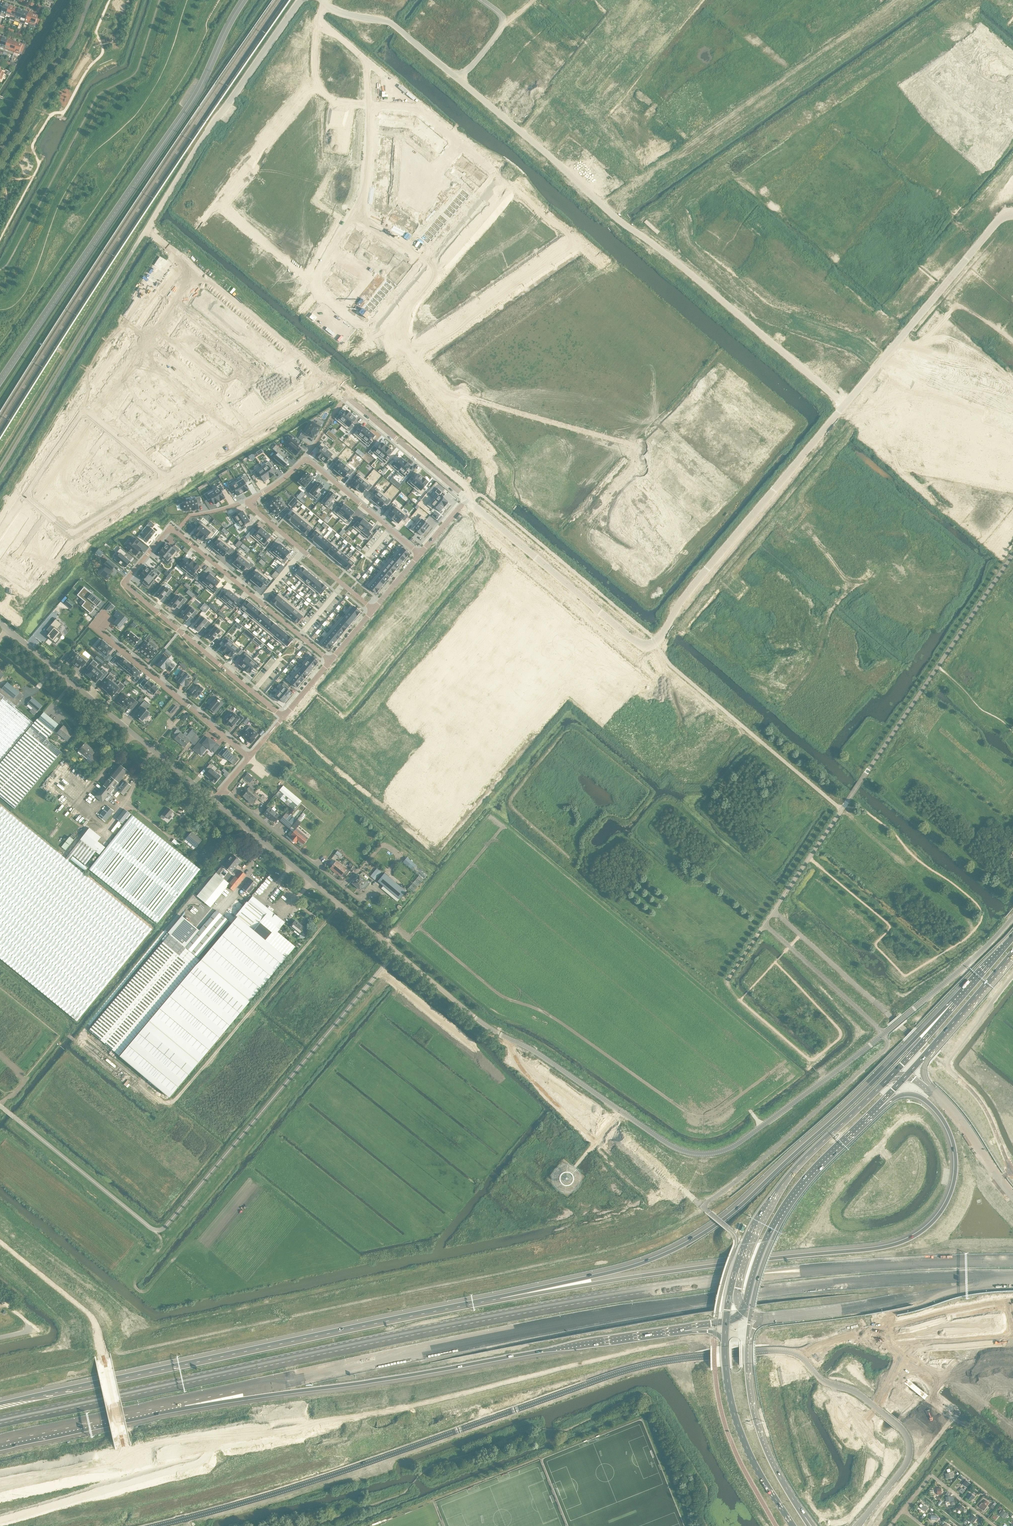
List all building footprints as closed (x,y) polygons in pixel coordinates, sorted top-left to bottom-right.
[(0,15),(0,16),(5,18),(9,5),(4,4),(0,15)] [(9,5),(5,18),(6,15),(11,17),(14,7),(9,5)] [(11,17),(10,19),(14,21),(19,9),(14,7),(11,17)] [(19,9),(14,21),(19,23),(24,11),(19,9)] [(24,11),(19,23),(24,25),(28,12),(24,11)] [(28,12),(24,25),(25,22),(30,23),(29,26),(33,14),(28,12)] [(33,14),(29,26),(34,28),(36,23),(38,24),(40,17),(38,16),(33,14)] [(8,39),(3,51),(8,53),(13,41),(8,39)] [(13,41),(8,53),(13,55),(17,42),(13,41)] [(17,42),(13,55),(14,52),(19,54),(20,52),(22,53),(25,46),(22,45),(22,44),(17,42)] [(317,95),(261,162),(269,169),(296,137),(295,137),(298,133),(299,133),(325,102),(317,95)] [(422,122),(414,132),(418,135),(426,126),(422,122)] [(426,126),(418,135),(422,139),(430,129),(426,126)] [(430,129),(422,139),(426,142),(435,132),(430,129)] [(435,132),(426,142),(431,146),(439,136),(435,132)] [(439,136),(431,146),(435,149),(443,139),(439,136)] [(443,139),(435,149),(439,153),(447,143),(443,139)] [(455,163),(454,165),(458,169),(466,159),(462,155),(455,163)] [(466,159),(458,169),(462,172),(470,162),(466,159)] [(471,161),(465,169),(469,173),(475,166),(476,165),(471,161)] [(316,166),(313,171),(323,177),(326,172),(316,166)] [(469,173),(466,176),(470,179),(479,169),(475,166),(469,173)] [(479,169),(470,179),(475,182),(483,173),(479,169)] [(313,171),(310,176),(320,182),(323,177),(313,171)] [(483,173),(475,182),(479,186),(487,176),(483,173)] [(310,176),(308,180),(317,186),(320,182),(310,176)] [(308,180),(305,185),(315,191),(317,186),(308,180)] [(305,185),(302,190),(312,196),(315,191),(305,185)] [(462,189),(459,193),(466,199),(470,195),(462,189)] [(459,193),(456,197),(463,203),(466,199),(459,193)] [(511,196),(504,204),(508,207),(515,199),(511,196)] [(456,197),(452,201),(460,207),(463,203),(456,197)] [(515,199),(508,207),(513,211),(519,203),(515,199)] [(306,201),(301,210),(305,213),(304,214),(310,204),(306,201)] [(452,201),(449,204),(456,211),(460,207),(452,201)] [(519,203),(513,211),(517,214),(523,206),(519,203)] [(310,204),(304,214),(308,216),(314,206),(310,204)] [(449,204),(446,208),(453,215),(456,211),(449,204)] [(314,206),(308,216),(313,219),(319,209),(314,206)] [(523,206),(517,214),(521,218),(528,210),(523,206)] [(446,208),(442,212),(450,219),(453,215),(446,208)] [(319,209),(313,219),(317,221),(323,211),(319,209)] [(395,210),(389,220),(394,222),(400,212),(395,210)] [(528,210),(521,218),(525,221),(532,213),(528,210)] [(323,211),(317,221),(321,224),(327,214),(323,211)] [(400,212),(394,222),(398,225),(404,215),(400,212)] [(213,223),(211,225),(216,230),(220,225),(219,225),(224,219),(218,214),(212,223),(213,223)] [(327,214),(321,224),(325,226),(331,216),(327,214)] [(440,214),(437,218),(444,224),(447,220),(440,214)] [(496,214),(492,219),(496,222),(500,225),(503,221),(496,214)] [(404,215),(398,225),(402,228),(408,218),(404,215)] [(331,216),(325,226),(329,229),(335,219),(331,216)] [(408,218),(402,228),(407,230),(412,221),(411,222),(407,220),(409,218),(408,218)] [(437,218),(433,222),(441,228),(444,224),(437,218)] [(264,219),(258,227),(262,230),(269,223),(264,219)] [(492,219),(488,223),(496,229),(500,225),(496,222),(492,219)] [(412,221),(407,230),(411,233),(417,224),(412,221)] [(433,222),(430,226),(437,232),(441,228),(433,222)] [(541,222),(535,229),(539,232),(545,225),(541,222)] [(269,223),(262,230),(266,234),(272,226),(269,223)] [(488,223),(485,227),(493,233),(496,229),(488,223)] [(545,225),(539,232),(543,236),(550,228),(545,225)] [(272,226),(266,234),(270,237),(276,229),(272,226)] [(430,226),(427,230),(434,236),(437,232),(430,226)] [(226,229),(222,234),(229,240),(238,230),(233,227),(229,232),(226,229)] [(485,227),(482,231),(490,237),(493,233),(485,227)] [(550,228),(543,236),(548,239),(554,232),(550,228)] [(276,229),(270,237),(274,240),(280,233),(276,229)] [(238,230),(229,240),(237,246),(241,242),(238,239),(242,234),(238,230)] [(354,230),(351,234),(361,240),(362,240),(359,238),(362,234),(354,230)] [(427,230),(424,234),(431,240),(434,236),(427,230)] [(482,231),(478,235),(486,242),(490,237),(482,231)] [(554,232),(548,239),(552,243),(558,235),(554,232)] [(280,233),(274,240),(278,243),(284,236),(280,233)] [(351,234),(349,239),(359,244),(361,240),(351,234)] [(424,234),(420,238),(426,242),(428,244),(431,240),(424,234)] [(284,236),(278,243),(282,247),(288,239),(284,236)] [(314,237),(311,242),(319,247),(322,242),(314,237)] [(288,239),(282,247),(286,250),(292,242),(288,239)] [(349,239),(346,243),(356,249),(359,244),(349,239)] [(372,241),(367,249),(371,252),(371,253),(376,244),(372,241)] [(244,245),(240,249),(243,252),(248,256),(257,246),(251,242),(247,247),(244,245)] [(292,242),(286,250),(290,253),(296,246),(292,242)] [(307,246),(317,251),(319,247),(311,242),(309,247),(307,246)] [(346,243),(344,248),(354,253),(356,249),(346,243)] [(376,244),(371,253),(375,255),(380,246),(376,244)] [(307,246),(304,250),(314,256),(317,251),(307,246)] [(380,246),(375,255),(379,257),(378,259),(384,249),(380,246)] [(519,249),(516,251),(519,256),(522,254),(526,260),(531,256),(525,248),(520,251),(519,249)] [(384,249),(378,259),(382,261),(388,251),(384,249)] [(302,255),(301,255),(312,261),(314,256),(304,250),(304,251),(305,251),(303,256),(302,255)] [(255,254),(252,259),(259,265),(267,255),(262,251),(258,256),(255,254)] [(388,251),(382,261),(383,261),(383,260),(387,263),(388,262),(389,261),(393,254),(388,251)] [(514,255),(509,259),(515,268),(520,264),(516,258),(519,256),(516,251),(513,254),(514,255)] [(464,253),(458,262),(465,266),(469,260),(471,261),(474,256),(471,254),(470,256),(464,253)] [(267,255),(259,265),(266,271),(270,266),(267,264),(272,259),(267,255)] [(301,255),(299,260),(309,266),(312,261),(301,255)] [(474,263),(470,269),(476,272),(482,263),(476,260),(477,258),(474,256),(471,261),(474,263)] [(403,260),(400,264),(407,271),(411,267),(410,266),(410,265),(408,264),(403,260)] [(482,263),(476,272),(482,276),(486,270),(488,271),(491,266),(488,265),(487,267),(482,263)] [(394,267),(404,275),(407,271),(400,264),(396,268),(394,267)] [(274,269),(270,274),(277,280),(285,270),(281,266),(277,271),(274,269)] [(491,273),(487,279),(494,283),(499,274),(493,270),(494,268),(491,266),(488,271),(491,273)] [(394,267),(391,271),(401,279),(404,275),(394,267)] [(285,270),(277,280),(278,279),(282,283),(282,284),(285,286),(289,281),(286,279),(290,274),(285,270)] [(391,271),(387,276),(397,284),(401,279),(391,271)] [(333,274),(326,283),(329,286),(337,277),(333,274)] [(337,277),(329,286),(333,289),(341,280),(337,277)] [(447,278),(437,286),(440,291),(451,284),(447,278)] [(341,280),(333,289),(337,292),(343,285),(339,282),(341,280)] [(386,281),(382,285),(390,291),(393,287),(386,281)] [(292,285),(288,289),(291,292),(293,290),(298,294),(305,286),(299,282),(295,287),(292,285)] [(343,285),(337,292),(341,295),(346,288),(343,285)] [(382,285),(379,289),(387,295),(390,291),(382,285)] [(460,285),(450,293),(453,298),(458,295),(458,294),(463,290),(460,285)] [(463,290),(458,294),(458,295),(461,299),(472,292),(468,287),(463,290)] [(346,288),(341,295),(345,298),(350,291),(346,288)] [(379,289),(376,293),(383,299),(387,295),(379,289)] [(200,292),(196,297),(198,299),(200,297),(204,301),(211,293),(210,293),(206,290),(202,294),(200,292)] [(211,293),(204,301),(208,304),(215,296),(211,293)] [(376,293),(373,297),(380,303),(383,299),(376,293)] [(435,294),(424,301),(428,306),(438,299),(435,294)] [(215,296),(208,304),(212,308),(219,300),(218,300),(214,297),(215,296)] [(373,297),(369,300),(377,307),(380,303),(373,297)] [(219,300),(212,308),(216,311),(223,303),(219,300)] [(369,300),(366,304),(373,311),(377,307),(369,300)] [(460,300),(450,307),(453,312),(463,305),(460,300)] [(223,303),(216,311),(221,315),(227,307),(223,304),(223,303)] [(366,304),(363,308),(370,315),(373,311),(366,304)] [(227,307),(221,315),(225,318),(231,310),(227,307)] [(450,307),(439,314),(443,320),(453,312),(450,307)] [(363,308),(359,312),(367,319),(370,315),(363,308)] [(231,310),(225,318),(229,322),(236,314),(231,310)] [(236,314),(229,322),(233,325),(239,318),(235,314),(236,314)] [(434,318),(423,326),(427,331),(438,323),(435,319),(434,318)] [(243,320),(236,328),(241,331),(247,323),(247,324),(243,320)] [(247,323),(241,331),(245,335),(252,327),(247,323)] [(252,327),(245,335),(249,338),(255,331),(251,327),(252,327)] [(255,331),(249,338),(253,342),(260,334),(259,334),(255,331)] [(178,334),(172,342),(176,346),(183,338),(178,334)] [(260,334),(253,342),(257,345),(264,337),(260,334)] [(264,337),(257,345),(261,349),(268,341),(264,338),(264,337)] [(183,338),(176,346),(180,349),(187,341),(183,338)] [(187,341),(180,349),(185,352),(184,353),(191,345),(187,341)] [(261,349),(265,353),(266,352),(272,345),(268,341),(261,349)] [(191,345),(184,353),(188,356),(195,348),(191,345)] [(272,345),(266,352),(270,356),(276,348),(272,345)] [(136,347),(133,352),(143,359),(146,354),(136,347)] [(195,348),(188,356),(189,356),(193,359),(199,352),(195,348)] [(276,348),(270,356),(270,355),(274,359),(280,351),(276,348)] [(280,351),(274,359),(278,362),(277,364),(279,366),(283,361),(281,359),(285,355),(280,351)] [(130,355),(129,355),(140,363),(143,359),(133,352),(130,356),(130,355)] [(129,355),(127,360),(137,367),(135,365),(138,362),(140,363),(129,355)] [(204,356),(198,363),(202,367),(208,359),(204,356)] [(208,359),(202,367),(206,370),(212,363),(208,359)] [(127,360),(124,364),(134,371),(137,367),(127,360),(126,360),(127,360)] [(212,363),(206,370),(210,374),(217,366),(212,363)] [(121,368),(130,374),(131,375),(133,371),(134,371),(124,364),(121,368)] [(157,365),(150,373),(155,377),(161,369),(157,365)] [(217,366),(210,374),(214,378),(221,370),(217,366)] [(121,368),(118,372),(127,378),(130,374),(121,368)] [(161,369),(155,377),(159,381),(166,372),(165,373),(161,369)] [(293,370),(291,372),(294,377),(296,375),(301,383),(306,379),(300,369),(294,372),(293,370)] [(221,370),(214,378),(215,377),(219,381),(225,373),(221,370)] [(118,373),(116,377),(126,384),(124,382),(127,378),(118,372),(118,373)] [(166,372),(159,381),(163,384),(170,376),(166,372)] [(225,373),(219,381),(223,384),(229,377),(225,373)] [(170,376),(163,384),(168,388),(174,380),(170,377),(170,376)] [(284,380),(279,383),(285,394),(290,390),(286,384),(289,382),(285,376),(283,378),(284,380)] [(555,376),(547,383),(553,389),(560,382),(555,376)] [(112,380),(112,381),(123,388),(126,384),(116,377),(113,381),(112,380)] [(229,377),(223,384),(227,388),(233,380),(229,377)] [(112,381),(109,385),(118,391),(121,387),(123,388),(112,381)] [(272,385),(269,386),(273,392),(276,391),(279,397),(285,394),(279,383),(273,387),(272,385)] [(110,385),(107,390),(115,395),(118,391),(109,385),(110,385)] [(567,386),(560,393),(567,397),(572,391),(567,386)] [(185,389),(179,397),(183,400),(182,401),(190,393),(185,389)] [(261,393),(256,396),(262,406),(268,403),(264,397),(267,395),(263,389),(260,391),(261,393)] [(104,393),(114,401),(115,401),(113,399),(115,395),(107,390),(104,394),(104,393)] [(104,393),(101,398),(111,405),(114,401),(104,393)] [(190,393),(182,401),(187,405),(194,396),(190,393)] [(576,395),(570,403),(575,407),(581,400),(576,395)] [(194,396),(187,405),(188,404),(192,408),(190,410),(199,400),(194,396)] [(250,397),(247,399),(251,405),(253,403),(257,409),(262,406),(256,396),(251,399),(250,397)] [(199,400),(190,410),(195,413),(203,404),(199,400)] [(129,409),(123,416),(126,419),(133,412),(129,409)] [(339,414),(335,419),(342,425),(351,415),(346,410),(342,416),(339,414)] [(133,412),(126,419),(130,422),(136,415),(133,412)] [(136,415),(130,422),(133,425),(140,418),(136,415)] [(351,415),(342,425),(349,431),(354,426),(351,424),(356,419),(351,415)] [(215,418),(211,420),(215,426),(218,424),(222,431),(228,427),(221,417),(216,420),(215,418)] [(140,418),(133,425),(137,428),(143,421),(140,418)] [(85,421),(82,425),(91,431),(94,427),(85,421)] [(302,431),(300,435),(306,438),(308,435),(312,438),(315,434),(316,434),(321,427),(320,426),(321,424),(318,421),(316,424),(312,422),(305,433),(302,431)] [(145,422),(139,430),(142,433),(148,425),(145,422)] [(206,428),(200,431),(207,441),(212,438),(208,432),(211,430),(207,424),(204,426),(206,428)] [(82,426),(80,430),(90,437),(88,435),(91,431),(82,425),(82,426)] [(148,425),(142,433),(146,436),(152,428),(148,425)] [(358,429),(353,434),(361,441),(369,431),(364,427),(360,431),(358,429)] [(152,428),(146,436),(149,438),(155,431),(152,428)] [(76,433),(76,434),(87,441),(90,437),(80,430),(77,434),(76,433)] [(155,431),(149,438),(153,441),(159,434),(155,431)] [(194,432),(191,434),(195,440),(198,439),(201,445),(207,441),(200,431),(195,434),(194,432)] [(369,431),(361,441),(368,447),(372,441),(370,439),(374,435),(369,431)] [(76,434),(73,438),(84,445),(82,444),(85,440),(87,441),(76,434)] [(159,434),(153,441),(156,444),(163,437),(159,434)] [(187,436),(178,442),(186,454),(191,451),(187,444),(190,442),(187,436)] [(290,443),(286,447),(295,455),(301,449),(298,446),(300,443),(292,436),(287,442),(290,443)] [(74,438),(71,442),(81,449),(84,445),(73,438),(74,438)] [(68,446),(79,454),(81,449),(71,442),(68,446)] [(172,443),(164,448),(172,460),(177,457),(173,450),(176,449),(172,443)] [(320,450),(315,455),(320,459),(329,449),(322,443),(317,448),(320,450)] [(374,446),(368,453),(371,456),(373,454),(378,458),(387,447),(382,443),(377,448),(374,446)] [(68,446),(65,450),(74,456),(77,452),(78,454),(79,454),(68,446)] [(108,450),(104,456),(111,462),(121,451),(116,447),(111,453),(108,450)] [(387,447),(378,458),(385,464),(389,458),(387,456),(391,451),(387,447)] [(329,449),(320,459),(325,463),(329,458),(332,460),(336,455),(329,449)] [(65,451),(62,455),(72,461),(71,461),(74,456),(65,450),(65,451)] [(274,458),(273,458),(284,467),(285,467),(284,467),(288,462),(288,463),(289,462),(283,457),(285,454),(280,450),(277,453),(278,454),(274,459),(274,458)] [(59,459),(69,466),(72,461),(62,455),(60,459),(59,459)] [(338,465),(334,470),(339,474),(346,466),(345,466),(341,462),(342,460),(340,458),(335,463),(338,465)] [(394,460),(390,465),(397,471),(405,462),(401,458),(397,462),(394,460)] [(59,459),(56,463),(65,469),(68,465),(69,466),(59,459)] [(269,461),(261,467),(269,478),(274,474),(270,469),(273,467),(269,461)] [(405,462),(397,471),(405,478),(409,472),(407,470),(410,466),(405,462)] [(57,464),(54,468),(62,473),(65,469),(56,463),(57,464)] [(346,466),(339,474),(344,478),(347,473),(350,476),(354,470),(347,464),(345,466),(346,466)] [(140,465),(132,470),(140,482),(145,479),(141,473),(144,471),(140,465)] [(261,467),(253,472),(258,478),(260,476),(264,482),(269,478),(261,467)] [(51,471),(51,472),(59,478),(62,473),(54,468),(51,472),(51,471)] [(127,473),(124,475),(128,481),(131,480),(134,486),(140,482),(132,470),(133,472),(129,475),(127,473)] [(51,472),(48,476),(57,482),(59,478),(51,472)] [(304,475),(298,482),(305,488),(312,479),(311,479),(313,477),(308,472),(307,474),(306,473),(305,474),(306,474),(304,476),(304,475)] [(356,481),(352,485),(357,489),(365,479),(358,473),(353,479),(356,481)] [(411,477),(407,482),(414,489),(423,478),(418,474),(414,479),(411,477)] [(48,476),(45,480),(54,486),(57,482),(48,476)] [(238,483),(237,483),(243,493),(249,489),(245,483),(248,482),(244,476),(241,477),(243,480),(238,483)] [(119,477),(111,482),(119,494),(124,491),(120,484),(123,483),(119,477)] [(423,478),(414,489),(422,495),(426,489),(424,487),(428,482),(423,478)] [(365,479),(357,489),(362,493),(366,489),(368,491),(373,485),(365,479)] [(45,480),(42,485),(51,490),(54,486),(45,480)] [(236,481),(228,486),(232,492),(234,490),(238,496),(243,493),(237,483),(238,483),(236,481)] [(318,482),(309,493),(317,500),(321,494),(319,492),(323,487),(318,482)] [(221,484),(212,489),(214,491),(220,501),(225,498),(222,492),(224,490),(221,484)] [(105,490),(100,493),(106,503),(111,500),(108,494),(110,492),(107,486),(104,488),(105,490)] [(375,495),(371,500),(376,504),(384,494),(377,488),(372,493),(375,495)] [(437,493),(433,498),(444,507),(448,502),(442,498),(445,494),(438,489),(435,492),(437,493)] [(65,491),(58,499),(62,502),(68,494),(65,491)] [(207,492),(204,494),(208,500),(211,498),(214,504),(220,501),(214,491),(208,495),(207,492)] [(330,492),(322,502),(329,509),(334,503),(331,501),(336,496),(335,495),(336,495),(332,491),(331,492),(330,492)] [(93,494),(90,496),(94,502),(97,500),(101,506),(106,503),(100,493),(95,496),(93,494)] [(68,494),(62,502),(66,505),(72,497),(68,494)] [(384,494),(376,504),(381,508),(384,503),(387,505),(391,500),(384,494)] [(72,497),(66,505),(69,508),(76,500),(72,497)] [(183,504),(180,505),(181,509),(184,508),(185,511),(192,510),(192,511),(199,509),(198,504),(201,504),(200,497),(196,498),(196,500),(183,503),(183,504)] [(275,497),(268,504),(271,508),(276,515),(281,511),(283,514),(289,509),(286,506),(283,503),(281,504),(275,497)] [(433,498),(427,505),(432,510),(434,507),(440,512),(444,507),(433,498)] [(86,499),(77,504),(85,517),(91,514),(87,507),(89,505),(86,499)] [(338,507),(334,512),(341,518),(349,508),(344,504),(341,509),(338,507)] [(392,511),(388,516),(393,520),(401,510),(394,504),(390,509),(392,511)] [(349,508),(341,518),(348,524),(353,519),(350,517),(354,512),(349,508)] [(294,509),(286,518),(290,522),(298,513),(294,509)] [(401,510),(393,520),(398,524),(402,519),(404,521),(409,516),(401,510)] [(236,512),(230,516),(236,524),(237,523),(246,516),(243,511),(238,514),(236,512)] [(298,513),(290,522),(294,525),(302,516),(298,513)] [(422,515),(415,522),(425,531),(429,526),(425,522),(427,520),(422,515)] [(246,516),(237,523),(240,528),(239,529),(241,531),(247,527),(245,525),(250,521),(246,516)] [(302,516),(294,525),(298,529),(306,520),(302,516)] [(357,521),(353,527),(360,533),(368,523),(363,519),(360,523),(357,521)] [(306,520),(298,529),(302,532),(310,523),(306,520)] [(198,528),(194,533),(198,537),(207,527),(200,521),(196,526),(198,528)] [(415,522),(409,530),(415,534),(417,532),(421,535),(425,531),(415,522)] [(310,523),(302,532),(306,535),(314,527),(310,523)] [(368,523),(360,533),(367,539),(372,534),(369,532),(373,527),(368,523)] [(149,526),(141,537),(147,542),(156,532),(149,526)] [(207,527),(198,537),(203,541),(208,536),(210,538),(215,533),(207,527)] [(255,530),(250,536),(257,542),(266,532),(261,528),(257,532),(255,530)] [(317,529),(309,538),(313,541),(321,532),(317,529)] [(57,531),(55,535),(62,540),(65,537),(57,531)] [(266,532),(257,542),(265,548),(269,542),(267,540),(270,536),(266,532)] [(321,532),(313,541),(317,544),(323,537),(320,535),(321,533),(321,532)] [(55,535),(52,539),(60,544),(62,540),(55,535)] [(217,544),(213,549),(218,553),(226,543),(219,537),(215,542),(217,544)] [(323,537),(317,544),(321,547),(327,540),(323,537)] [(134,538),(126,547),(130,550),(129,551),(130,551),(131,552),(135,556),(141,548),(137,545),(139,542),(134,538)] [(52,539),(50,543),(57,548),(60,544),(52,539)] [(327,540),(321,547),(325,551),(332,542),(330,543),(327,540)] [(332,542),(325,551),(329,554),(336,545),(332,542)] [(50,543),(47,547),(55,552),(57,548),(50,543)] [(226,543),(218,553),(223,557),(227,552),(229,554),(234,549),(226,543)] [(167,544),(163,548),(174,557),(180,550),(174,546),(172,548),(167,544)] [(274,546),(269,552),(277,558),(285,548),(280,544),(276,548),(274,546)] [(336,545),(329,554),(332,557),(338,550),(335,547),(336,545)] [(47,547),(45,550),(52,555),(55,552),(47,547)] [(401,547),(398,551),(406,558),(409,553),(401,547)] [(119,555),(115,559),(119,562),(119,563),(121,565),(125,567),(128,564),(127,564),(130,561),(124,556),(127,553),(120,548),(119,550),(117,552),(119,554),(118,555),(119,555)] [(163,548),(159,553),(164,558),(162,560),(168,565),(174,557),(163,548)] [(285,548),(277,558),(284,564),(288,559),(286,556),(290,552),(285,548)] [(45,550),(42,554),(49,559),(52,555),(45,550)] [(338,550),(332,557),(336,560),(342,553),(338,550)] [(397,550),(393,555),(395,556),(402,562),(406,558),(398,551),(397,550)] [(237,559),(233,564),(238,568),(246,558),(239,552),(234,557),(237,559)] [(342,553),(336,560),(340,564),(346,557),(342,553)] [(42,554),(40,558),(47,563),(49,559),(42,554)] [(395,556),(392,559),(399,565),(402,562),(395,556)] [(346,557),(340,564),(344,567),(352,558),(351,557),(349,559),(346,557)] [(40,558),(37,561),(44,566),(47,563),(40,558)] [(246,558),(238,568),(242,572),(246,567),(249,569),(253,564),(246,558)] [(352,558),(344,567),(348,570),(355,561),(352,558)] [(390,558),(387,562),(396,569),(399,565),(392,559),(390,558)] [(183,562),(178,567),(186,573),(195,563),(190,559),(185,564),(183,562)] [(100,574),(107,580),(110,576),(108,575),(115,566),(108,560),(105,564),(107,566),(106,566),(107,567),(107,566),(108,567),(101,575),(100,574),(101,574),(100,574)] [(34,565),(42,570),(44,566),(37,561),(34,565)] [(387,562),(384,566),(393,573),(396,569),(387,562)] [(195,563),(186,573),(193,580),(197,574),(195,572),(199,567),(195,563)] [(148,566),(144,571),(154,580),(161,573),(155,568),(153,571),(148,566)] [(384,566),(380,570),(389,577),(393,573),(384,566)] [(302,567),(295,576),(299,579),(306,571),(302,567)] [(255,575),(251,580),(256,584),(264,574),(256,568),(252,573),(255,575)] [(380,570),(377,574),(386,581),(389,577),(380,570)] [(144,571),(140,576),(145,581),(143,583),(148,588),(154,580),(144,571)] [(306,571),(299,579),(303,583),(310,574),(306,571)] [(203,576),(199,582),(206,588),(214,578),(210,574),(206,578),(203,576)] [(264,574),(256,584),(260,588),(264,583),(266,586),(271,580),(264,574)] [(310,574),(303,583),(307,586),(314,577),(310,574)] [(377,574),(374,578),(383,585),(386,581),(377,574)] [(314,577),(307,586),(311,589),(318,581),(314,577)] [(214,578),(206,588),(214,594),(218,589),(216,586),(219,582),(214,578)] [(374,578),(370,582),(379,589),(383,585),(374,578)] [(318,581),(311,589),(315,593),(316,592),(322,584),(318,581)] [(370,582),(367,586),(376,593),(379,589),(370,582)] [(322,584),(316,592),(320,596),(327,588),(322,584)] [(163,586),(156,595),(161,599),(165,594),(168,596),(173,591),(170,589),(168,590),(163,586)] [(84,588),(78,595),(86,602),(82,606),(91,613),(101,601),(84,588)] [(223,592),(218,598),(225,604),(234,594),(229,590),(225,594),(223,592)] [(279,593),(271,602),(276,606),(283,597),(279,593)] [(234,594),(225,604),(233,610),(237,605),(235,603),(238,598),(234,594)] [(177,595),(170,604),(170,605),(173,608),(174,608),(175,609),(179,603),(182,605),(186,600),(184,598),(182,600),(177,595)] [(283,597),(276,606),(280,609),(287,600),(283,597)] [(69,598),(64,604),(71,609),(76,604),(69,598)] [(247,600),(239,609),(243,613),(251,604),(247,600)] [(287,600),(280,609),(284,613),(292,604),(287,600)] [(110,603),(105,608),(108,611),(111,608),(112,610),(115,606),(110,603)] [(251,604),(243,613),(248,616),(255,607),(251,604)] [(292,604),(284,613),(289,616),(296,607),(292,604)] [(190,605),(181,616),(186,621),(191,615),(193,617),(198,612),(190,605)] [(353,606),(350,610),(357,616),(360,612),(353,606)] [(255,607),(248,616),(252,620),(259,611),(255,607)] [(296,607),(289,616),(293,620),(300,611),(296,607)] [(348,609),(344,613),(346,615),(353,620),(357,616),(350,610),(348,609)] [(118,611),(114,616),(118,619),(115,623),(120,627),(127,619),(118,611)] [(259,611),(252,620),(256,623),(264,615),(259,611)] [(300,611),(293,620),(297,623),(305,615),(300,611)] [(67,614),(61,621),(71,629),(77,623),(67,614)] [(264,615),(256,623),(260,627),(268,618),(264,615)] [(346,615),(343,618),(350,624),(353,620),(346,615)] [(203,616),(194,627),(199,631),(203,626),(206,628),(210,623),(203,616)] [(341,617),(338,621),(347,628),(350,624),(343,618),(341,617)] [(268,618),(260,627),(264,630),(272,622),(268,618)] [(56,619),(46,630),(49,633),(47,636),(49,638),(48,639),(49,638),(55,642),(54,642),(56,644),(60,639),(57,636),(61,632),(60,631),(57,629),(57,628),(58,629),(62,624),(56,619)] [(338,621),(334,625),(343,632),(347,628),(338,621)] [(272,622),(264,630),(269,634),(276,625),(272,622)] [(276,625),(269,634),(273,638),(280,629),(276,625)] [(334,625),(331,629),(340,637),(343,632),(334,625)] [(216,626),(207,637),(212,641),(217,636),(219,638),(224,632),(216,626)] [(280,629),(273,638),(277,641),(285,632),(280,629)] [(331,629),(327,634),(336,641),(340,637),(331,629)] [(131,632),(126,638),(135,645),(136,644),(138,646),(143,641),(140,639),(139,640),(131,632)] [(285,632),(277,641),(281,644),(282,644),(289,636),(285,632)] [(327,634),(324,638),(332,645),(336,641),(327,634)] [(289,636),(282,644),(286,647),(293,639),(289,636)] [(225,644),(221,649),(226,653),(235,643),(227,637),(223,642),(225,644)] [(324,638),(320,642),(329,649),(332,645),(324,638)] [(102,640),(96,647),(106,655),(104,658),(107,661),(111,655),(109,653),(112,649),(102,640)] [(139,649),(139,650),(151,659),(151,660),(151,659),(157,652),(158,652),(158,651),(157,651),(155,649),(158,647),(151,641),(149,644),(146,641),(145,641),(145,642),(139,649)] [(235,643),(226,653),(230,657),(235,652),(237,654),(242,649),(235,643)] [(89,649),(87,651),(92,655),(90,656),(93,658),(96,655),(89,649)] [(77,651),(69,661),(74,665),(82,655),(77,651)] [(244,660),(239,665),(244,669),(251,660),(247,656),(248,654),(246,652),(241,657),(244,660)] [(82,655),(74,665),(79,668),(81,666),(82,667),(89,659),(83,654),(82,655)] [(310,654),(306,659),(315,666),(318,662),(310,654)] [(157,664),(164,670),(166,667),(170,671),(170,672),(175,666),(170,662),(171,661),(164,655),(165,656),(157,664)] [(115,657),(111,661),(114,664),(116,662),(126,670),(130,664),(128,662),(128,661),(125,659),(125,660),(122,658),(120,657),(118,659),(115,657)] [(251,660),(244,669),(249,673),(253,668),(256,670),(260,664),(253,658),(251,660)] [(306,659),(302,663),(304,665),(311,671),(315,666),(306,659)] [(92,667),(86,674),(87,674),(86,675),(89,677),(91,678),(99,669),(96,667),(98,664),(93,660),(89,665),(92,667)] [(130,664),(126,670),(135,678),(133,680),(136,683),(140,678),(137,676),(140,672),(136,669),(136,668),(132,665),(131,665),(130,664)] [(301,669),(300,669),(307,675),(311,671),(304,665),(301,669)] [(299,667),(295,672),(304,679),(307,675),(300,669),(301,669),(299,667)] [(99,669),(91,678),(92,679),(91,679),(96,683),(102,675),(104,678),(108,673),(104,669),(101,671),(99,669)] [(182,676),(177,682),(183,686),(185,684),(187,686),(192,680),(189,678),(191,677),(185,672),(185,673),(183,672),(181,675),(182,676)] [(295,672),(291,676),(300,683),(304,679),(295,672)] [(108,681),(103,688),(103,689),(105,691),(106,690),(107,692),(115,683),(112,681),(115,678),(110,674),(106,679),(108,681)] [(291,676),(288,680),(297,688),(300,683),(291,676)] [(144,679),(140,684),(143,687),(142,688),(147,691),(147,690),(153,695),(159,689),(156,686),(152,683),(149,680),(147,682),(144,679)] [(15,707),(20,701),(19,701),(24,696),(20,692),(7,682),(2,689),(0,687),(0,694),(15,707)] [(115,683),(107,692),(108,692),(108,693),(112,697),(118,689),(121,691),(125,686),(120,682),(118,685),(115,683)] [(284,683),(278,690),(288,698),(292,693),(288,690),(290,687),(284,683)] [(198,685),(191,693),(196,698),(203,690),(198,685)] [(278,690),(272,697),(277,702),(280,699),(284,703),(288,698),(278,690)] [(33,722),(15,707),(0,694),(0,763),(33,722)] [(121,699),(118,702),(124,707),(125,705),(129,708),(132,710),(138,703),(135,700),(135,701),(132,698),(130,700),(129,698),(126,695),(125,696),(123,694),(119,697),(121,699)] [(210,703),(207,707),(213,712),(221,703),(215,698),(216,697),(213,695),(208,701),(210,703)] [(33,698),(28,703),(34,708),(31,711),(34,714),(42,706),(33,698)] [(141,710),(136,716),(142,722),(145,718),(146,718),(150,714),(149,714),(149,713),(150,713),(146,709),(149,705),(144,701),(140,706),(139,708),(141,710)] [(228,717),(225,721),(225,722),(225,723),(228,726),(229,725),(231,727),(236,722),(239,724),(244,718),(241,715),(239,718),(232,712),(232,713),(230,711),(227,715),(228,717)] [(38,719),(52,731),(53,731),(58,724),(44,712),(38,719)] [(0,763),(0,797),(14,808),(61,752),(46,739),(53,731),(52,731),(38,719),(38,718),(0,763)] [(57,733),(67,741),(71,736),(72,736),(73,735),(72,735),(73,734),(63,725),(57,733)] [(177,729),(174,733),(177,736),(175,739),(185,747),(190,741),(195,745),(200,739),(195,735),(197,733),(192,729),(187,736),(184,734),(183,734),(180,732),(181,732),(177,729)] [(247,731),(243,736),(246,738),(245,739),(251,743),(255,739),(254,738),(257,734),(253,730),(250,733),(247,731)] [(204,736),(194,749),(199,753),(205,746),(210,749),(214,752),(219,746),(215,742),(214,743),(208,738),(207,739),(204,736)] [(83,746),(79,751),(89,759),(88,760),(92,764),(96,759),(92,755),(95,752),(85,743),(84,745),(83,745),(83,746)] [(222,750),(218,755),(221,757),(222,755),(234,765),(239,759),(231,753),(232,752),(228,749),(225,752),(222,750)] [(210,764),(205,769),(208,772),(206,775),(211,779),(211,780),(215,783),(220,776),(211,769),(213,766),(210,764)] [(118,783),(128,771),(127,771),(127,770),(126,768),(125,769),(120,765),(110,776),(118,783)] [(248,772),(244,777),(250,782),(255,777),(248,772)] [(110,792),(118,783),(110,776),(95,796),(102,802),(105,799),(107,801),(113,794),(110,792)] [(123,795),(131,786),(126,781),(118,791),(114,795),(116,797),(120,793),(123,795)] [(283,785),(275,795),(293,810),(301,801),(283,785)] [(248,800),(255,792),(249,787),(248,789),(248,790),(243,796),(248,800)] [(255,792),(248,800),(253,805),(258,799),(263,803),(267,798),(263,795),(261,797),(255,792)] [(153,929),(69,860),(66,858),(0,804),(0,958),(78,1021),(153,929)] [(105,821),(114,811),(107,806),(99,816),(105,821)] [(274,822),(279,815),(269,807),(264,814),(274,822)] [(168,808),(161,816),(163,819),(166,816),(169,819),(171,817),(170,815),(173,812),(168,808)] [(124,809),(117,819),(122,823),(130,814),(124,809)] [(290,829),(292,832),(296,828),(296,827),(294,825),(297,821),(296,821),(289,815),(286,812),(280,820),(290,829)] [(132,815),(108,845),(89,869),(157,924),(200,869),(132,815)] [(68,855),(66,858),(69,860),(71,857),(73,855),(85,865),(96,852),(99,854),(105,847),(97,841),(101,837),(90,828),(70,853),(68,855)] [(302,833),(296,828),(292,832),(293,833),(291,836),(290,838),(296,843),(297,841),(302,845),(308,838),(304,835),(306,833),(304,831),(302,833)] [(195,848),(202,840),(192,832),(190,833),(189,834),(190,834),(185,839),(195,848)] [(70,836),(62,847),(66,850),(74,839),(70,836)] [(208,839),(200,848),(204,850),(202,853),(205,855),(213,845),(212,844),(213,843),(208,839)] [(233,854),(224,865),(232,872),(241,861),(233,854)] [(407,857),(403,862),(419,875),(407,890),(412,894),(428,874),(426,873),(407,857)] [(346,876),(350,871),(347,868),(346,870),(336,861),(330,868),(335,872),(335,871),(341,876),(343,874),(346,876)] [(223,864),(197,896),(210,907),(227,886),(233,891),(246,875),(240,870),(236,875),(232,872),(224,865),(223,864)] [(381,872),(377,869),(371,876),(375,879),(381,872)] [(399,899),(406,891),(384,873),(378,881),(399,899)] [(367,887),(369,883),(359,875),(352,883),(358,887),(359,885),(362,887),(364,884),(367,887)] [(242,888),(249,893),(257,884),(250,878),(242,888)] [(267,924),(275,914),(253,896),(248,902),(247,902),(244,906),(236,915),(251,928),(257,922),(258,923),(261,919),(267,924)] [(183,916),(168,933),(170,934),(197,957),(228,920),(216,910),(199,930),(183,916)] [(295,946),(277,932),(277,931),(280,933),(286,927),(282,925),(285,922),(275,914),(267,924),(261,919),(258,923),(257,922),(251,928),(286,957),(295,946)] [(286,957),(251,928),(236,915),(235,916),(237,917),(201,960),(120,1056),(170,1096),(286,957)] [(295,920),(290,926),(300,934),(300,935),(300,936),(301,938),(303,938),(304,937),(305,935),(309,931),(305,928),(295,920)] [(163,942),(89,1030),(119,1055),(200,959),(197,957),(170,934),(163,942)] [(971,1484),(966,1480),(962,1485),(967,1489),(971,1484)] [(1003,1495),(1000,1500),(1004,1503),(1008,1499),(1003,1495)] [(982,1502),(979,1506),(984,1511),(987,1506),(982,1502)] [(974,1522),(977,1517),(973,1513),(969,1518),(974,1522)]
